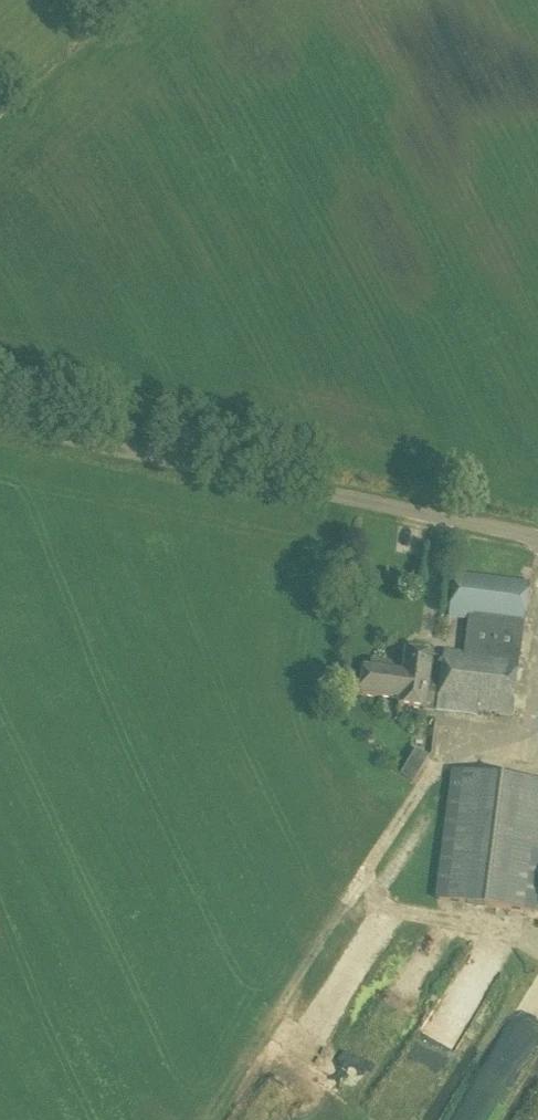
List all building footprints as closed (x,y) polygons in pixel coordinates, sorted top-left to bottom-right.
[(426,710),(426,706),(438,707),(437,709),(472,713),(479,714),(513,718),(529,582),(454,573),(449,617),(469,619),(465,654),(444,652),(441,681),(430,679),(431,668),(432,654),(404,650),(404,665),(403,674),(387,672),(388,663),(371,661),(370,670),(363,669),(360,696),(399,701),(399,707),(426,710)] [(537,863),(537,781),(456,771),(439,900),(532,911),(537,863)] [(456,1019),(479,990),(464,979),(442,1008),(456,1019)]
